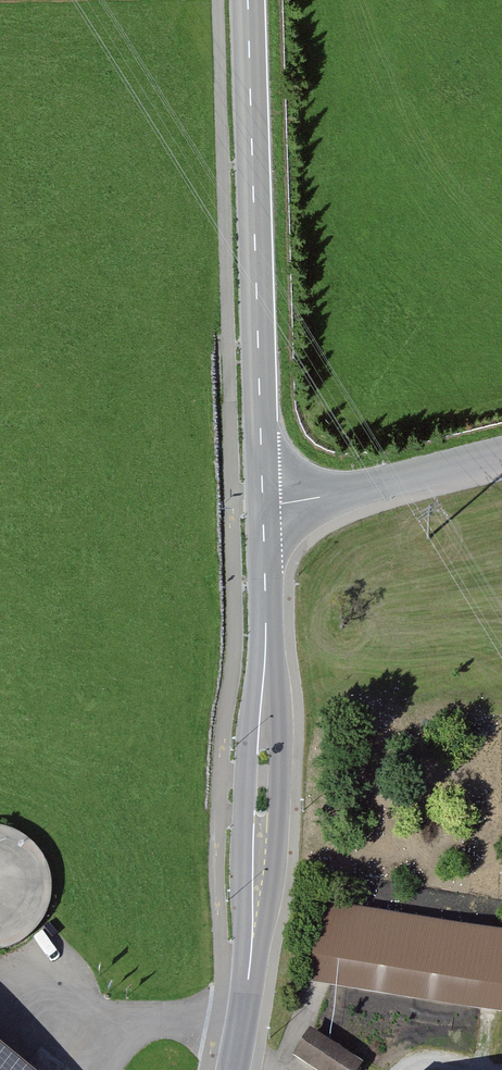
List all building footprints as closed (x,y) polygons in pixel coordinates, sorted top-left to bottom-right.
[(24,944),(47,905),(40,861),(6,832),(0,832),(0,952),(24,944)] [(325,906),(312,987),(501,1018),(501,934),(325,906)] [(312,1034),(296,1057),(314,1069),(363,1069),(312,1034)] [(0,1051),(0,1069),(24,1069),(0,1051)]
